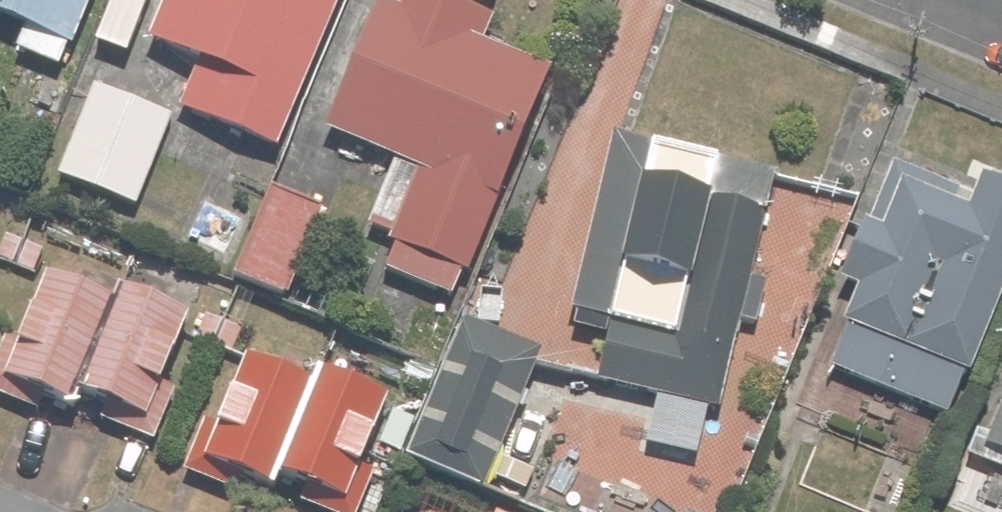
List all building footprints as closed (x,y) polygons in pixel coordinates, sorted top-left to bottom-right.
[(27,29),(19,51),(62,70),(71,45),(77,48),(96,0),(0,0),(0,18),(27,29)] [(180,110),(282,151),(344,0),(170,0),(151,43),(201,62),(180,110)] [(383,0),(330,130),(398,162),(371,226),(394,236),(392,243),(395,244),(385,270),(454,299),(465,272),(473,275),(557,72),(489,43),(498,20),(450,0),(396,0),(394,5),(383,0)] [(74,80),(45,68),(31,102),(60,114),(74,80)] [(174,118),(96,88),(61,178),(139,208),(174,118)] [(610,337),(600,383),(724,410),(745,320),(760,324),(769,285),(754,281),(779,174),(617,137),(574,312),(580,314),(577,329),(610,337)] [(1001,310),(1001,185),(987,179),(980,197),(897,166),(874,225),(869,223),(845,283),(861,290),(847,326),(849,327),(832,368),(950,416),(968,374),(975,377),(1001,310)] [(329,213),(273,190),(236,279),(291,302),(329,213)] [(247,216),(209,198),(190,238),(228,256),(247,216)] [(27,242),(8,235),(0,255),(0,261),(17,267),(27,242)] [(27,242),(17,267),(34,274),(44,249),(27,242)] [(180,391),(169,386),(195,318),(126,290),(120,305),(51,276),(24,344),(8,338),(0,358),(0,395),(43,413),(49,398),(80,411),(86,396),(110,405),(103,420),(159,442),(180,391)] [(457,323),(424,310),(413,338),(445,351),(457,323)] [(215,347),(226,322),(208,315),(198,340),(215,347)] [(547,351),(469,319),(410,459),(487,492),(547,351)] [(226,322),(215,347),(233,354),(243,329),(226,322)] [(378,473),(368,470),(394,400),(326,372),(320,388),(252,360),(224,428),(207,421),(186,473),(268,506),(281,476),(310,488),(303,503),(325,511),(362,511),(378,473)] [(989,429),(981,426),(970,456),(1001,468),(1001,398),(989,429)] [(404,454),(414,428),(392,419),(382,445),(404,454)]
